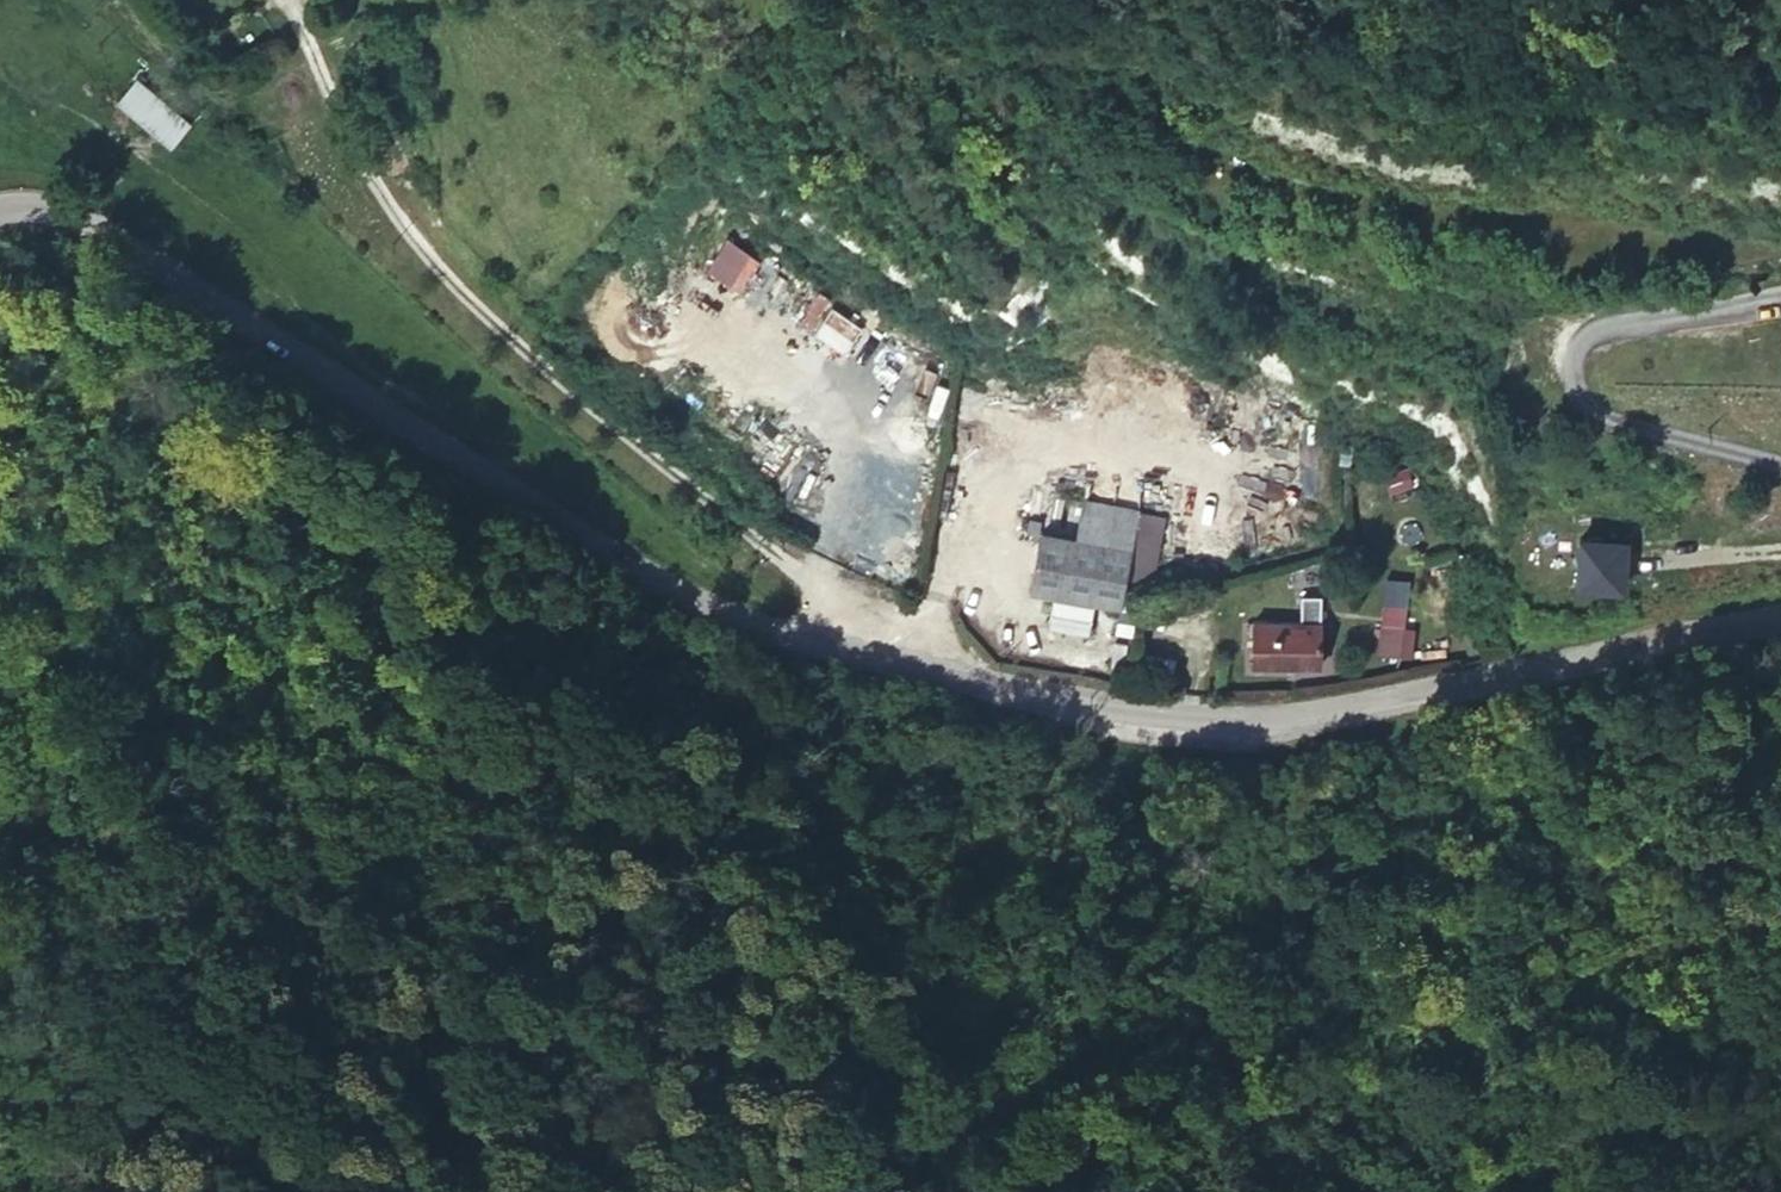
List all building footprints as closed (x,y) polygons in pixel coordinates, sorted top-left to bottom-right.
[(803,299),(757,270),(763,262),(725,239),(707,268),(790,320),(803,299)] [(1052,522),(1042,583),(1131,598),(1141,536),(1052,522)] [(1250,619),(1251,662),(1316,660),(1317,599),(1298,599),(1298,618),(1250,619)] [(1381,599),(1374,650),(1398,653),(1405,602),(1381,599)]
